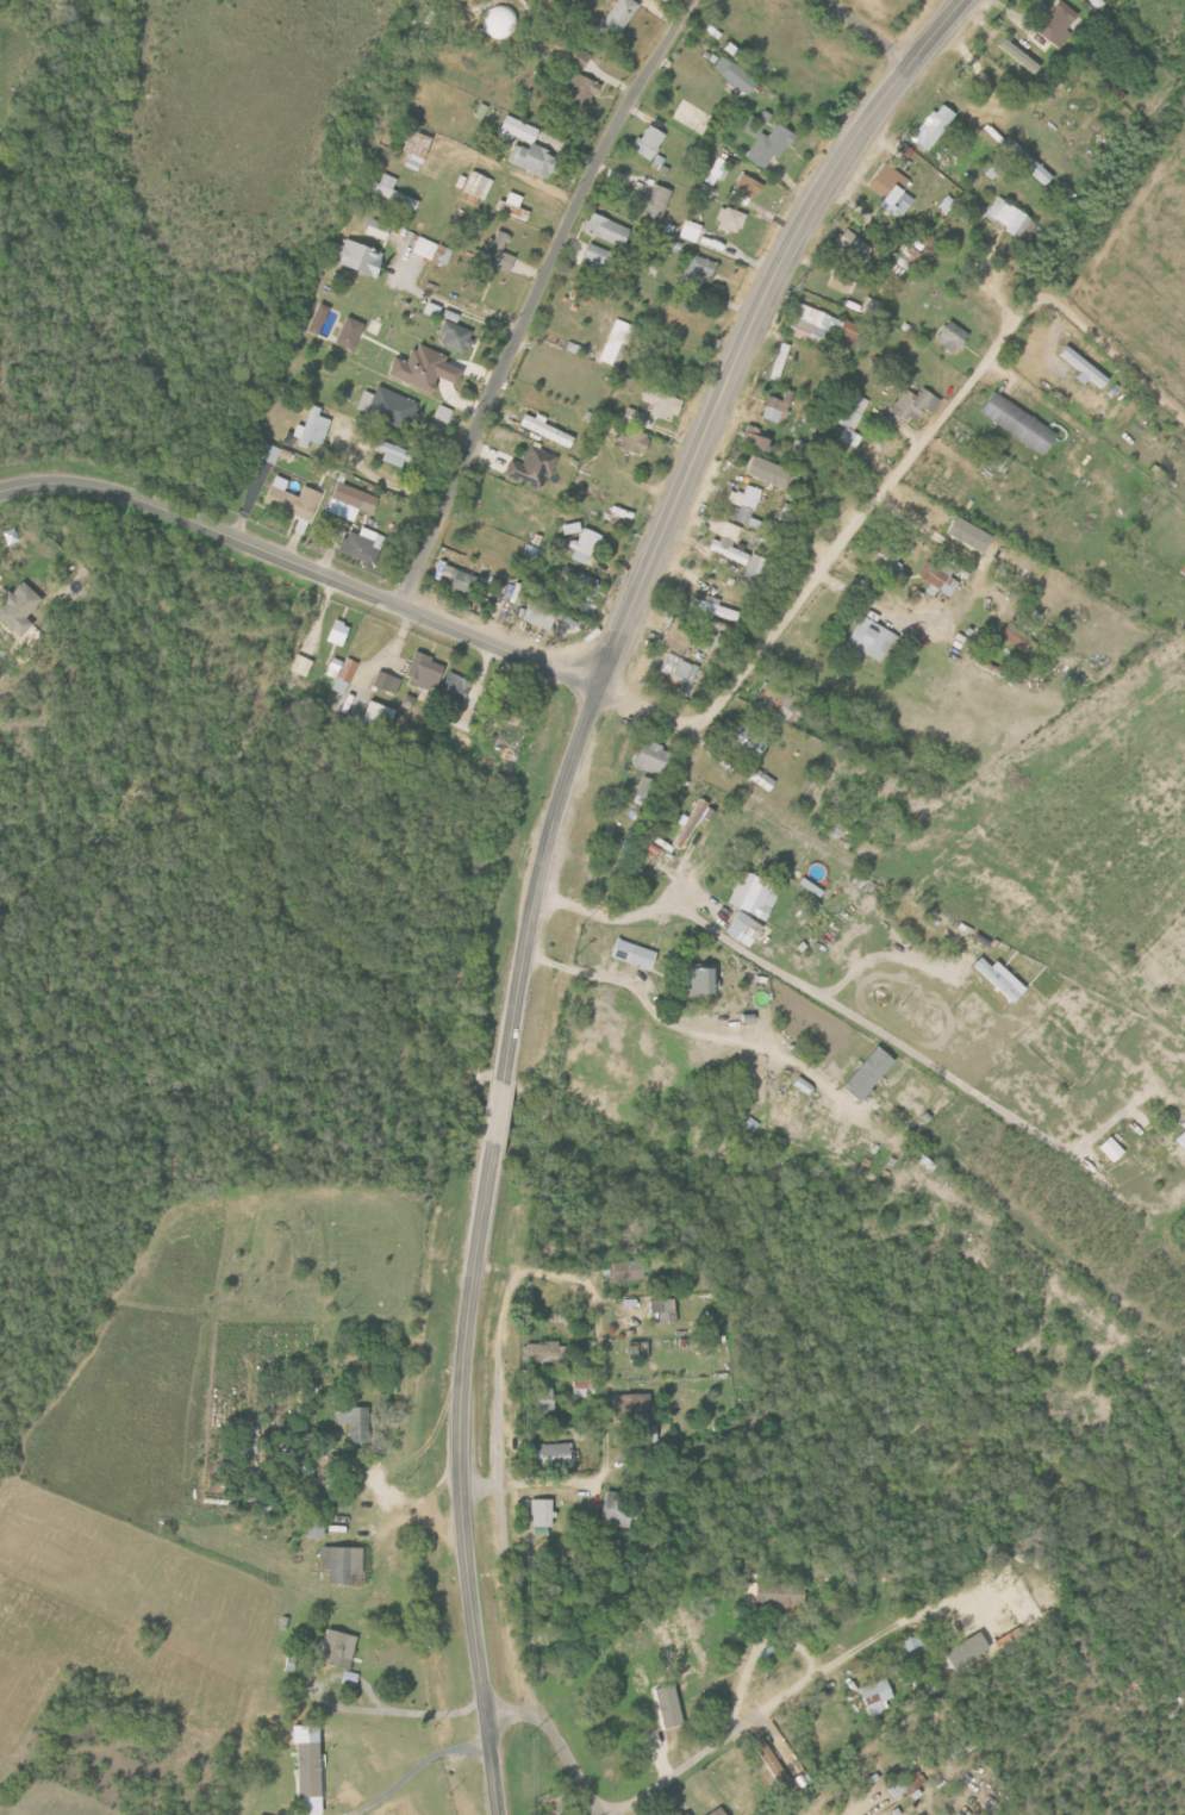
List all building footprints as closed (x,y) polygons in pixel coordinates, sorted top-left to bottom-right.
[(617,40),(642,4),(636,0),(619,0),(599,28),(617,40)] [(1077,14),(1055,0),(1054,0),(1035,29),(1058,44),(1077,14)] [(1034,76),(1042,67),(1006,36),(998,45),(1034,76)] [(592,53),(559,39),(552,55),(585,69),(592,53)] [(713,68),(750,95),(760,81),(723,55),(713,68)] [(567,101),(588,112),(602,85),(576,71),(565,91),(571,94),(567,101)] [(929,150),(958,114),(942,101),(913,138),(929,150)] [(499,135),(512,141),(515,135),(534,144),(541,130),(508,115),(499,135)] [(753,120),(745,130),(756,139),(769,123),(763,118),(758,124),(753,120)] [(634,150),(652,161),(668,134),(650,123),(634,150)] [(770,137),(760,132),(748,158),(768,168),(774,154),(784,159),(796,132),(777,123),(770,137)] [(406,166),(420,172),(434,138),(413,130),(405,150),(411,153),(406,166)] [(519,139),(508,161),(550,180),(560,157),(519,139)] [(1005,149),(1045,187),(1054,177),(1015,139),(1005,149)] [(710,174),(723,181),(732,163),(719,156),(710,174)] [(911,181),(889,163),(868,189),(903,217),(917,199),(904,189),(911,181)] [(480,208),(493,179),(474,170),(461,199),(480,208)] [(398,179),(382,172),(374,194),(416,210),(420,200),(394,190),(398,179)] [(764,185),(745,172),(735,187),(754,200),(764,185)] [(646,215),(664,220),(673,189),(655,184),(646,215)] [(525,197),(511,191),(507,202),(501,199),(497,211),(528,222),(531,212),(521,208),(525,197)] [(1018,233),(1029,214),(996,196),(985,216),(1018,233)] [(747,214),(723,206),(716,228),(740,235),(747,214)] [(584,229),(624,248),(633,230),(593,211),(584,229)] [(387,241),(392,226),(370,219),(365,234),(387,241)] [(703,224),(685,219),(680,238),(698,242),(703,224)] [(832,249),(844,259),(835,270),(830,287),(848,293),(852,280),(870,258),(873,248),(847,228),(832,247),(832,249)] [(516,256),(505,253),(510,233),(498,230),(495,240),(488,238),(481,261),(512,270),(516,256)] [(438,243),(418,237),(413,253),(433,259),(438,243)] [(336,263),(378,275),(385,251),(343,239),(336,263)] [(453,250),(440,244),(434,257),(448,262),(453,250)] [(618,253),(588,244),(581,268),(611,276),(618,253)] [(682,287),(709,293),(717,261),(689,255),(682,287)] [(862,313),(875,317),(879,301),(866,298),(862,313)] [(840,320),(800,301),(785,332),(816,346),(821,336),(831,340),(840,320)] [(439,318),(443,307),(430,302),(426,312),(439,318)] [(321,335),(332,307),(321,303),(310,331),(321,335)] [(442,343),(465,354),(475,332),(458,324),(462,315),(450,310),(440,331),(446,334),(442,343)] [(357,350),(366,323),(347,316),(337,343),(357,350)] [(633,324),(613,318),(601,362),(620,368),(633,324)] [(854,347),(862,327),(845,320),(836,340),(854,347)] [(971,334),(951,320),(936,341),(956,356),(971,334)] [(567,350),(581,355),(584,347),(569,342),(567,350)] [(791,345),(782,342),(771,379),(779,382),(791,345)] [(434,392),(441,377),(460,385),(466,370),(448,362),(450,356),(418,343),(410,362),(396,356),(389,374),(434,392)] [(1060,355),(1086,376),(1086,375),(1103,390),(1112,380),(1069,344),(1060,355)] [(376,394),(367,390),(358,410),(406,430),(418,402),(379,386),(376,394)] [(650,415),(676,422),(682,398),(646,388),(642,401),(653,404),(650,415)] [(923,388),(919,396),(903,388),(892,410),(917,424),(925,409),(934,414),(942,399),(923,388)] [(763,417),(783,425),(795,393),(786,390),(782,400),(771,396),(763,417)] [(979,415),(1047,454),(1061,431),(993,392),(979,415)] [(844,427),(838,441),(856,449),(861,436),(854,433),(868,400),(858,396),(852,412),(840,407),(833,422),(844,427)] [(332,419),(321,416),(323,408),(313,404),(306,426),(299,423),(293,440),(310,445),(311,441),(324,446),(332,419)] [(449,423),(454,410),(441,404),(436,417),(449,423)] [(624,435),(627,426),(639,430),(645,413),(628,408),(622,427),(615,424),(613,431),(624,435)] [(577,438),(546,424),(549,418),(539,414),(537,418),(527,413),(521,426),(571,449),(577,438)] [(741,441),(769,452),(774,440),(759,434),(761,429),(748,424),(741,441)] [(645,456),(653,437),(629,427),(621,446),(645,456)] [(376,438),(364,433),(359,446),(370,450),(376,438)] [(386,453),(383,461),(406,468),(412,450),(377,439),(374,449),(386,453)] [(275,464),(282,449),(265,442),(258,457),(275,464)] [(557,455),(530,446),(525,463),(511,459),(506,476),(546,489),(557,455)] [(987,462),(1001,470),(1008,456),(995,448),(987,462)] [(785,489),(793,471),(756,455),(748,473),(785,489)] [(373,515),(380,499),(340,482),(327,511),(355,522),(360,509),(373,515)] [(731,518),(759,528),(762,521),(752,518),(763,490),(748,484),(744,494),(733,490),(728,503),(735,505),(731,518)] [(265,505),(300,518),(295,531),(306,535),(322,492),(304,485),(301,496),(272,486),(265,505)] [(950,535),(986,553),(995,535),(959,517),(950,535)] [(743,528),(727,521),(719,540),(715,538),(710,551),(747,566),(751,555),(734,547),(743,528)] [(575,550),(572,559),(589,565),(601,534),(582,526),(581,527),(571,523),(563,545),(575,550)] [(360,534),(349,530),(341,553),(375,565),(386,535),(363,527),(360,534)] [(745,576),(761,582),(770,559),(753,553),(745,576)] [(951,597),(961,583),(928,561),(919,575),(951,597)] [(452,588),(475,594),(480,576),(447,566),(444,576),(455,578),(452,588)] [(574,573),(572,592),(599,596),(601,577),(574,573)] [(22,638),(35,623),(28,617),(45,599),(23,580),(0,605),(0,618),(22,638)] [(738,621),(740,611),(719,606),(721,599),(707,595),(706,601),(695,598),(692,610),(738,621)] [(552,632),(557,618),(571,623),(574,616),(530,600),(523,621),(552,632)] [(849,645),(883,662),(898,633),(864,616),(849,645)] [(329,641),(345,647),(353,626),(337,620),(329,641)] [(1025,653),(1034,639),(1010,622),(1001,636),(1025,653)] [(406,679),(436,691),(447,664),(417,652),(406,679)] [(654,683),(687,698),(700,667),(667,653),(654,683)] [(292,671),(309,676),(314,660),(297,654),(292,671)] [(359,662),(347,658),(345,661),(334,657),(327,675),(337,679),(333,690),(347,695),(359,662)] [(402,678),(380,671),(374,686),(396,694),(402,678)] [(465,704),(474,680),(450,672),(442,695),(465,704)] [(789,722),(801,704),(766,680),(754,699),(789,722)] [(361,722),(386,733),(396,711),(370,700),(361,722)] [(759,761),(771,743),(742,722),(729,741),(759,761)] [(636,766),(666,776),(675,751),(645,741),(636,766)] [(778,782),(760,768),(751,779),(769,793),(778,782)] [(636,794),(652,802),(660,783),(644,775),(636,794)] [(708,802),(700,798),(691,817),(684,814),(679,824),(683,826),(674,845),(686,851),(708,802)] [(729,903),(768,921),(783,887),(743,870),(729,903)] [(763,923),(739,910),(727,933),(751,946),(763,923)] [(660,953),(620,938),(613,957),(653,972),(660,953)] [(1029,990),(999,961),(993,967),(983,957),(975,966),(1015,1005),(1029,990)] [(689,967),(688,993),(719,994),(720,968),(689,967)] [(864,1104),(896,1058),(877,1045),(845,1090),(864,1104)] [(795,1087),(811,1095),(815,1086),(800,1077),(795,1087)] [(760,1125),(750,1116),(739,1128),(749,1137),(760,1125)] [(1099,1148),(1116,1164),(1127,1152),(1111,1136),(1099,1148)] [(612,1282),(646,1280),(645,1261),(611,1263),(612,1282)] [(649,1302),(655,1325),(674,1321),(668,1297),(649,1302)] [(560,1343),(526,1342),(525,1370),(537,1370),(537,1363),(560,1363),(560,1343)] [(631,1360),(648,1360),(647,1342),(631,1342),(631,1360)] [(574,1397),(589,1398),(590,1377),(575,1377),(574,1397)] [(555,1416),(554,1388),(535,1389),(536,1416),(555,1416)] [(613,1396),(614,1410),(620,1410),(621,1419),(653,1418),(652,1394),(613,1396)] [(371,1443),(370,1408),(339,1408),(339,1423),(350,1423),(350,1444),(371,1443)] [(541,1469),(574,1468),(573,1444),(540,1445),(541,1469)] [(631,1528),(635,1498),(607,1494),(602,1524),(631,1528)] [(549,1536),(549,1527),(555,1527),(555,1500),(533,1499),(533,1536),(549,1536)] [(309,1538),(326,1538),(325,1521),(308,1522),(309,1538)] [(365,1575),(365,1548),(323,1548),(323,1570),(331,1570),(331,1585),(355,1585),(355,1575),(365,1575)] [(800,1585),(752,1583),(751,1604),(799,1606),(800,1585)] [(319,1662),(350,1671),(359,1638),(328,1629),(319,1662)] [(904,1662),(923,1658),(918,1635),(899,1639),(904,1662)] [(342,1685),(357,1687),(359,1674),(344,1671),(342,1685)] [(889,1710),(881,1680),(856,1687),(864,1717),(889,1710)] [(749,1742),(772,1790),(785,1784),(762,1736),(749,1742)] [(323,1743),(300,1744),(302,1814),(325,1814),(323,1743)] [(923,1781),(916,1769),(883,1790),(891,1802),(923,1781)]
